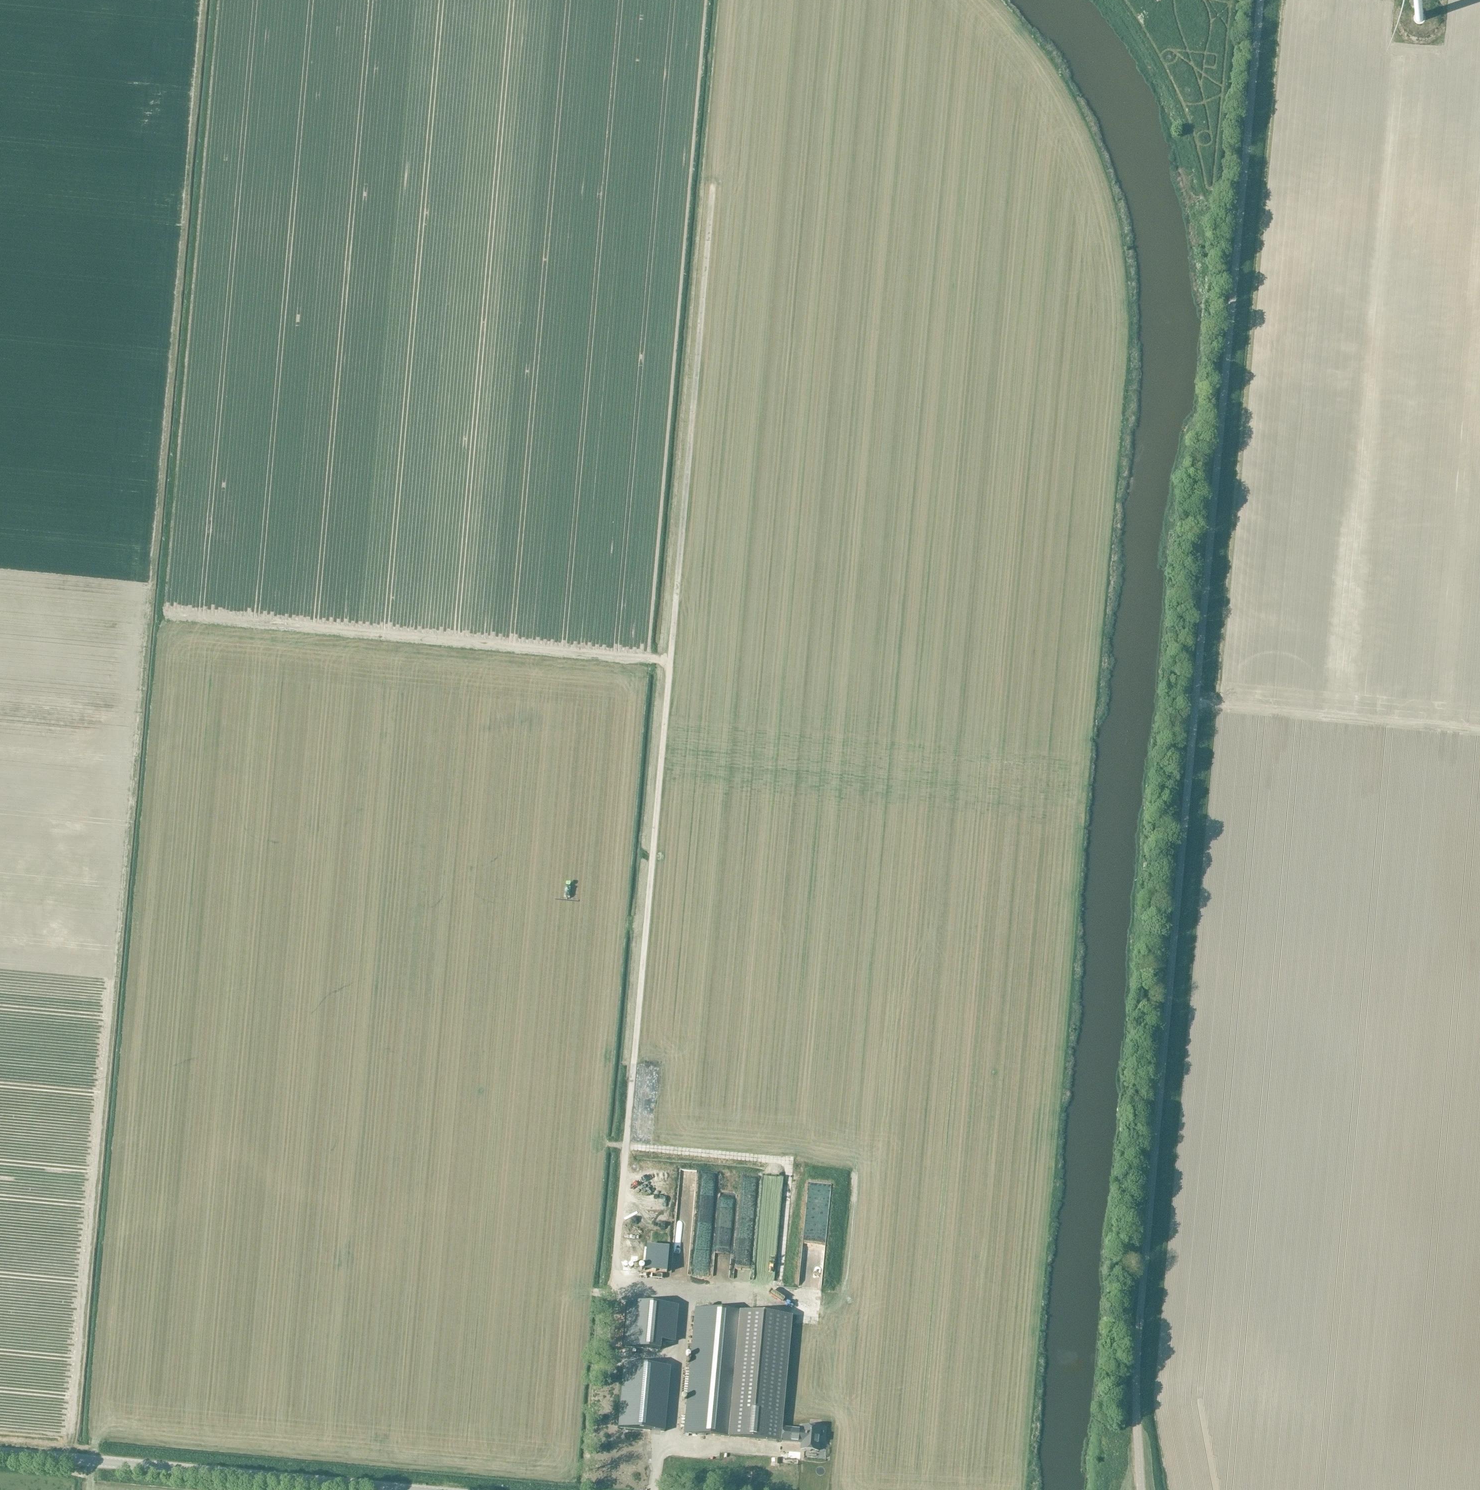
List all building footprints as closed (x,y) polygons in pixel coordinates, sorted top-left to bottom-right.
[(1415,19),(1415,20),(1416,20),(1416,21),(1416,22),(1417,22),(1417,23),(1418,23),(1419,23),(1420,23),(1421,23),(1422,23),(1422,22),(1423,22),(1423,21),(1424,21),(1424,20),(1424,19),(1424,18),(1424,17),(1423,17),(1423,16),(1422,15),(1421,15),(1420,15),(1419,15),(1418,15),(1417,15),(1417,16),(1416,16),(1416,17),(1415,17),(1415,18),(1415,19)] [(664,1185),(664,1173),(652,1173),(652,1184),(664,1185)] [(701,1190),(707,1190),(706,1173),(696,1174),(697,1185),(701,1185),(701,1190)] [(757,1214),(770,1215),(771,1175),(759,1175),(757,1214)] [(747,1202),(748,1178),(736,1178),(736,1201),(747,1202)] [(683,1180),(675,1180),(674,1202),(683,1202),(683,1180)] [(724,1242),(725,1195),(714,1195),(713,1242),(724,1242)] [(762,1281),(762,1266),(764,1266),(765,1239),(753,1239),(752,1280),(762,1281)] [(743,1280),(744,1242),(730,1241),(729,1279),(743,1280)] [(721,1274),(722,1259),(710,1258),(709,1273),(721,1274)] [(809,1306),(809,1296),(790,1297),(790,1307),(809,1306)] [(630,1301),(626,1346),(660,1349),(660,1340),(672,1342),(676,1306),(664,1305),(630,1301)] [(792,1316),(730,1310),(696,1307),(684,1433),(733,1438),(780,1442),(792,1316)] [(670,1367),(624,1363),(618,1428),(664,1432),(670,1367)] [(823,1436),(823,1432),(822,1431),(820,1430),(820,1429),(803,1427),(803,1430),(784,1428),(782,1442),(802,1443),(801,1449),(818,1451),(819,1438),(821,1438),(823,1436)]
